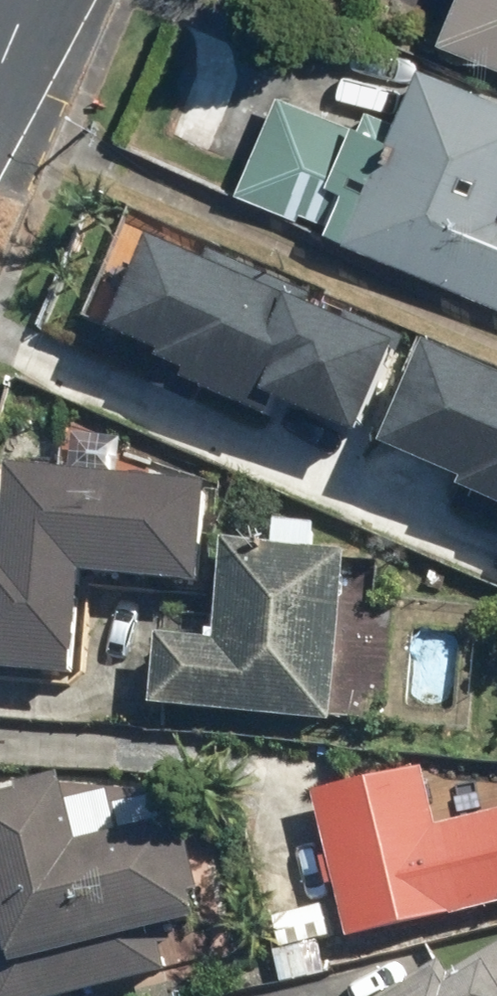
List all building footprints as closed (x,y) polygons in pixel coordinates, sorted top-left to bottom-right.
[(434,46),(496,72),(496,0),(454,0),(434,46)] [(496,311),(496,101),(424,70),(397,133),(367,120),(360,136),(279,101),(237,197),(496,311)] [(149,242),(110,333),(188,367),(182,382),(262,417),(270,398),(360,437),(404,336),(343,310),(338,323),(302,307),(310,288),(200,241),(192,260),(149,242)] [(426,339),(380,439),(457,474),(451,487),(496,508),(496,371),(426,339)] [(11,478),(7,551),(0,551),(0,681),(82,686),(88,587),(209,595),(216,491),(11,478)] [(225,646),(160,643),(156,722),(339,730),(347,554),(230,549),(225,646)] [(441,827),(431,777),(324,799),(353,943),(496,914),(496,816),(441,827)] [(171,982),(163,943),(205,935),(185,834),(86,855),(73,790),(0,805),(0,995),(100,995),(171,982)] [(444,968),(396,995),(496,995),(496,964),(456,988),(444,968)]
